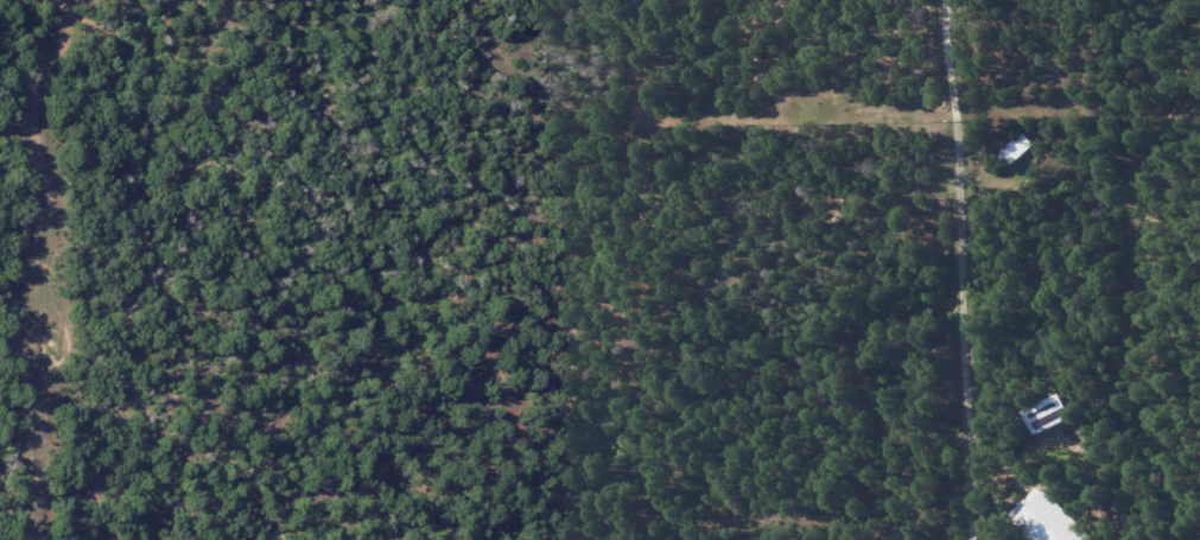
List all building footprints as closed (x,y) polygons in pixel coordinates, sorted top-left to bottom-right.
[(1038,435),(1074,418),(1063,395),(1027,413),(1038,435)] [(1013,515),(1039,539),(1091,539),(1094,536),(1041,485),(1013,515)]
